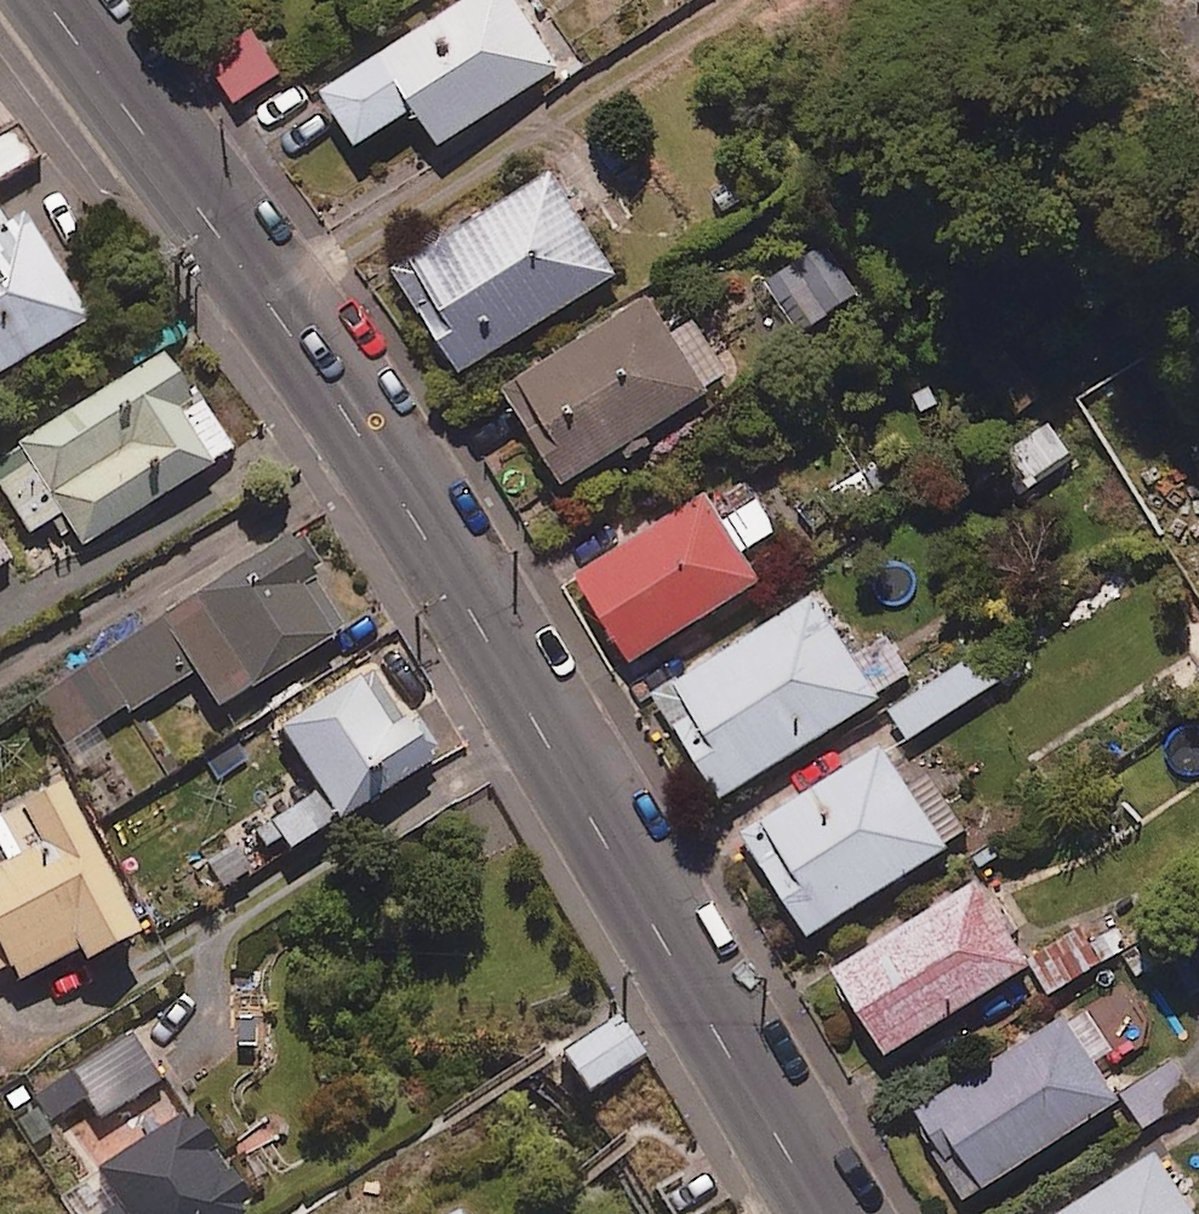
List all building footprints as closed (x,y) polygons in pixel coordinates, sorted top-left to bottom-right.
[(324,78),(360,134),(417,98),(442,139),(568,59),(530,0),(446,0),(324,78)] [(239,98),(287,67),(254,18),(207,49),(239,98)] [(21,124),(0,136),(0,174),(37,153),(21,124)] [(620,266),(555,162),(399,257),(464,362),(620,266)] [(24,208),(0,222),(0,363),(86,312),(24,208)] [(860,293),(828,243),(768,281),(801,331),(860,293)] [(713,383),(653,288),(509,377),(568,472),(713,383)] [(162,348),(0,453),(0,482),(30,529),(61,510),(81,541),(235,448),(207,401),(182,410),(178,406),(196,392),(162,348)] [(1051,415),(995,451),(1021,491),(1077,455),(1051,415)] [(764,573),(707,485),(575,568),(631,657),(764,573)] [(293,536),(289,530),(27,692),(76,771),(113,748),(98,723),(194,664),(218,701),(344,623),(313,573),(326,565),(303,529),(293,536)] [(0,536),(0,563),(12,555),(0,536)] [(858,647),(820,586),(656,688),(723,793),(887,691),(882,683),(911,665),(887,628),(858,647)] [(984,644),(890,703),(911,734),(1004,675),(984,644)] [(390,723),(359,672),(279,721),(336,814),(432,756),(406,713),(390,723)] [(915,777),(886,731),(736,823),(804,933),(953,841),(950,835),(966,824),(931,767),(915,777)] [(62,776),(0,811),(0,966),(8,962),(18,980),(76,948),(83,960),(145,926),(62,776)] [(331,819),(315,793),(269,821),(285,848),(331,819)] [(1035,958),(982,873),(836,964),(890,1049),(1035,958)] [(1122,921),(1093,939),(1106,959),(1135,941),(1122,921)] [(1080,922),(1034,951),(1040,960),(1032,964),(1050,991),(1103,958),(1080,922)] [(1151,935),(1123,952),(1137,976),(1165,959),(1151,935)] [(1070,1003),(919,1100),(952,1151),(966,1142),(990,1180),(1127,1092),(1070,1003)] [(646,1057),(618,1011),(559,1048),(588,1093),(646,1057)] [(164,1078),(132,1029),(38,1090),(55,1116),(86,1096),(101,1118),(164,1078)] [(1127,1084),(1132,1092),(1125,1097),(1145,1127),(1198,1092),(1198,1086),(1177,1052),(1127,1084)] [(182,1109),(95,1165),(119,1200),(98,1213),(242,1213),(248,1210),(241,1201),(250,1195),(231,1166),(220,1173),(202,1146),(216,1142),(195,1110),(187,1116),(182,1109)] [(1161,1143),(1050,1213),(1198,1213),(1198,1203),(1161,1143)] [(461,1205),(446,1213),(467,1213),(461,1205)]
